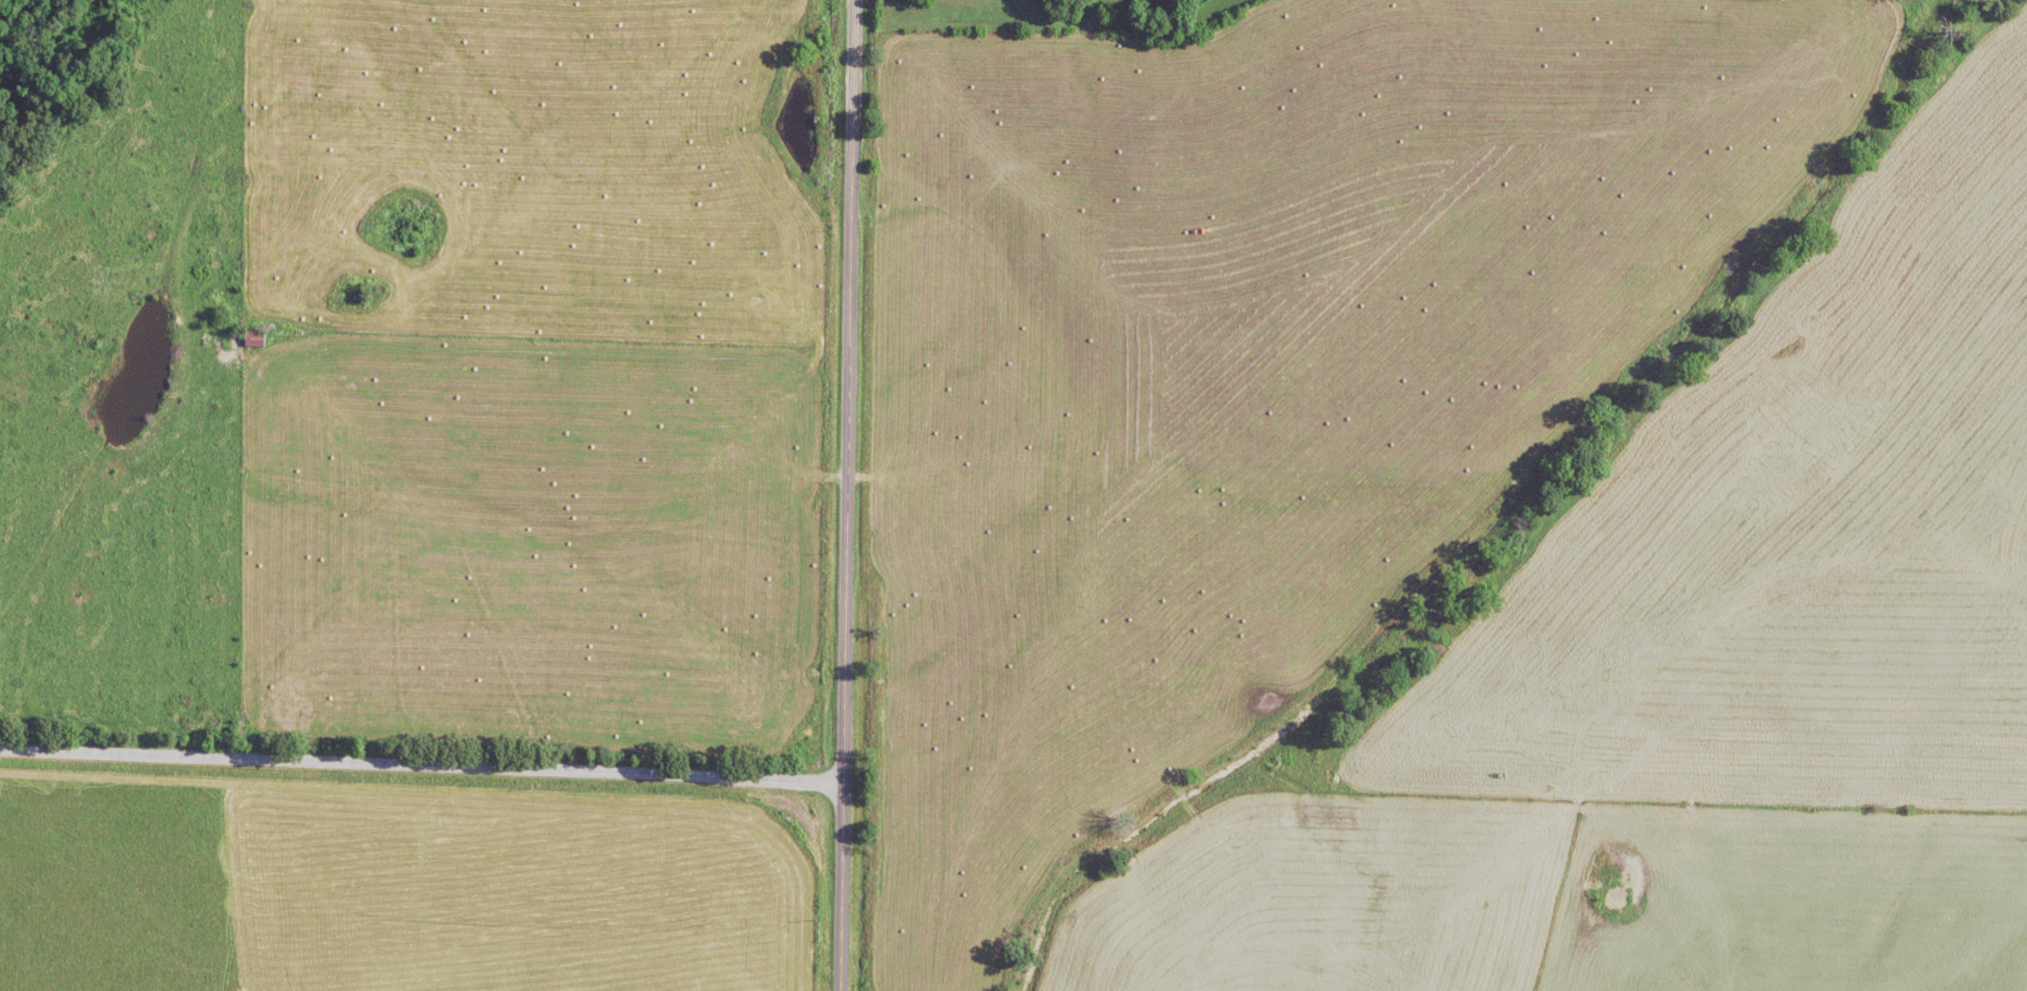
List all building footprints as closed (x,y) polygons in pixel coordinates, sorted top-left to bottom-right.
[(264,335),(244,335),(244,352),(264,352),(264,335)]
